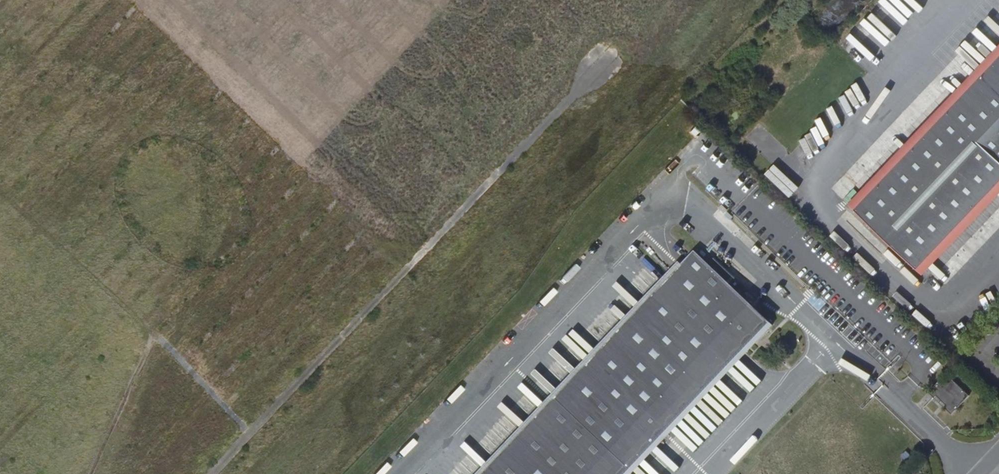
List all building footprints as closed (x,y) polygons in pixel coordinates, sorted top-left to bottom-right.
[(852,211),(915,271),(998,184),(998,58),(852,211)] [(743,349),(747,352),(773,325),(696,252),(485,473),(624,473),(743,349)] [(944,407),(951,414),(969,395),(952,379),(943,388),(938,382),(928,393),(934,398),(936,396),(946,405),(944,407)] [(936,396),(934,398),(944,407),(946,405),(936,396)]
